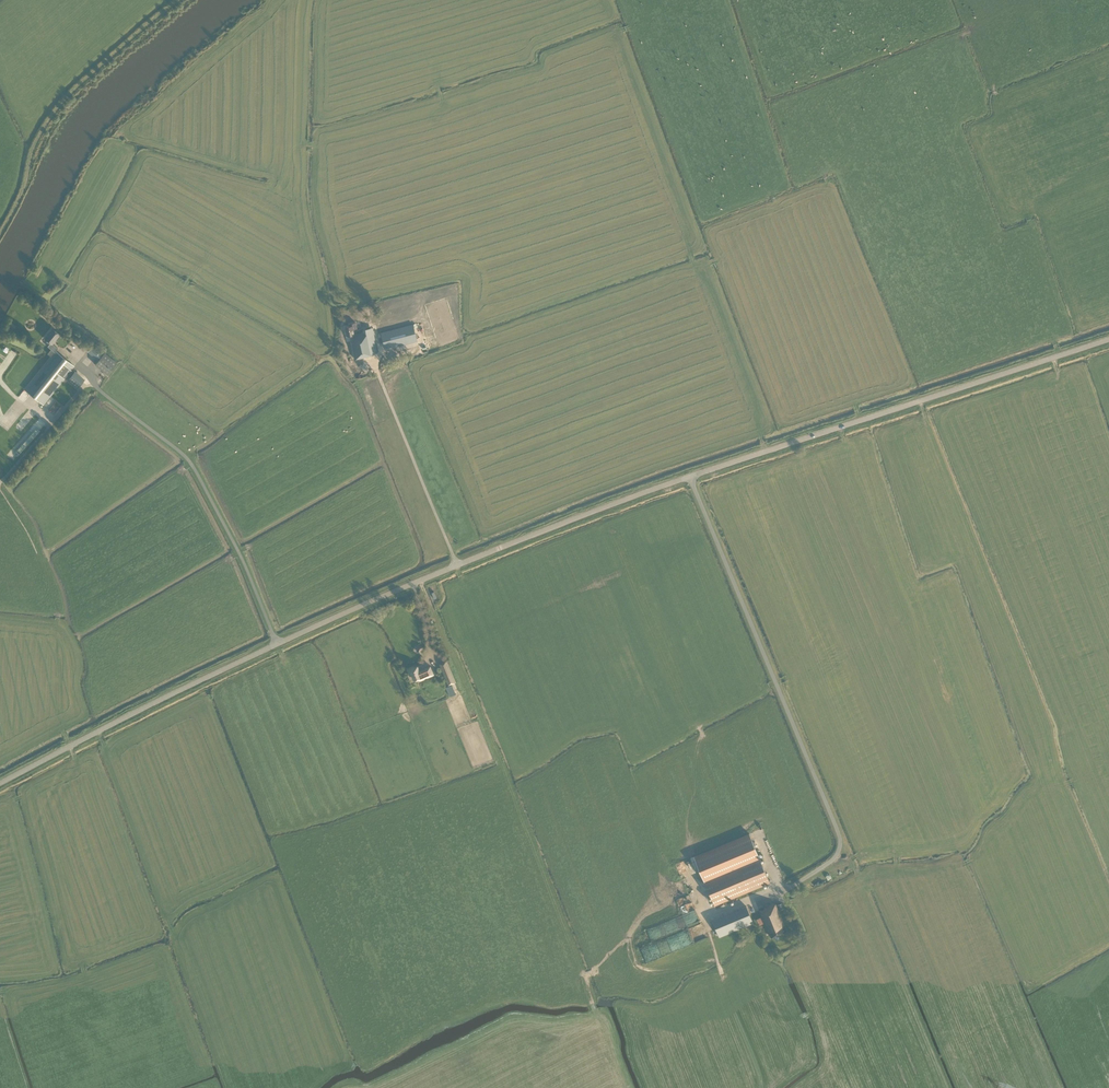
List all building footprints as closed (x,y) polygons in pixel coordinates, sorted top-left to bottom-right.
[(367,315),(368,323),(375,322),(374,314),(367,315)] [(354,329),(357,329),(356,322),(349,324),(349,326),(346,326),(347,332),(346,332),(347,334),(348,335),(351,335),(351,336),(355,335),(354,329)] [(414,325),(382,332),(386,349),(419,341),(414,325)] [(59,334),(52,328),(44,338),(50,343),(47,346),(55,352),(24,390),(43,405),(74,366),(56,351),(58,348),(52,343),(55,340),(54,340),(56,338),(59,334)] [(355,335),(351,336),(356,358),(374,355),(374,353),(379,352),(375,331),(355,335)] [(95,364),(107,374),(117,363),(104,353),(102,355),(96,350),(91,346),(88,351),(98,360),(95,364)] [(64,381),(75,388),(82,378),(71,370),(64,381)] [(456,682),(447,660),(439,664),(448,686),(456,682)] [(419,671),(417,666),(414,667),(414,666),(407,669),(410,675),(412,674),(414,678),(418,675),(419,678),(433,671),(430,666),(419,671)] [(703,880),(715,907),(769,882),(757,855),(703,880)] [(836,871),(832,873),(831,870),(826,874),(829,879),(838,874),(836,871)] [(689,894),(676,900),(682,914),(689,911),(686,904),(692,901),(689,894)] [(769,931),(772,937),(787,931),(776,903),(765,908),(766,909),(760,911),(768,931),(769,931)] [(753,922),(746,906),(713,920),(719,936),(753,922)]
